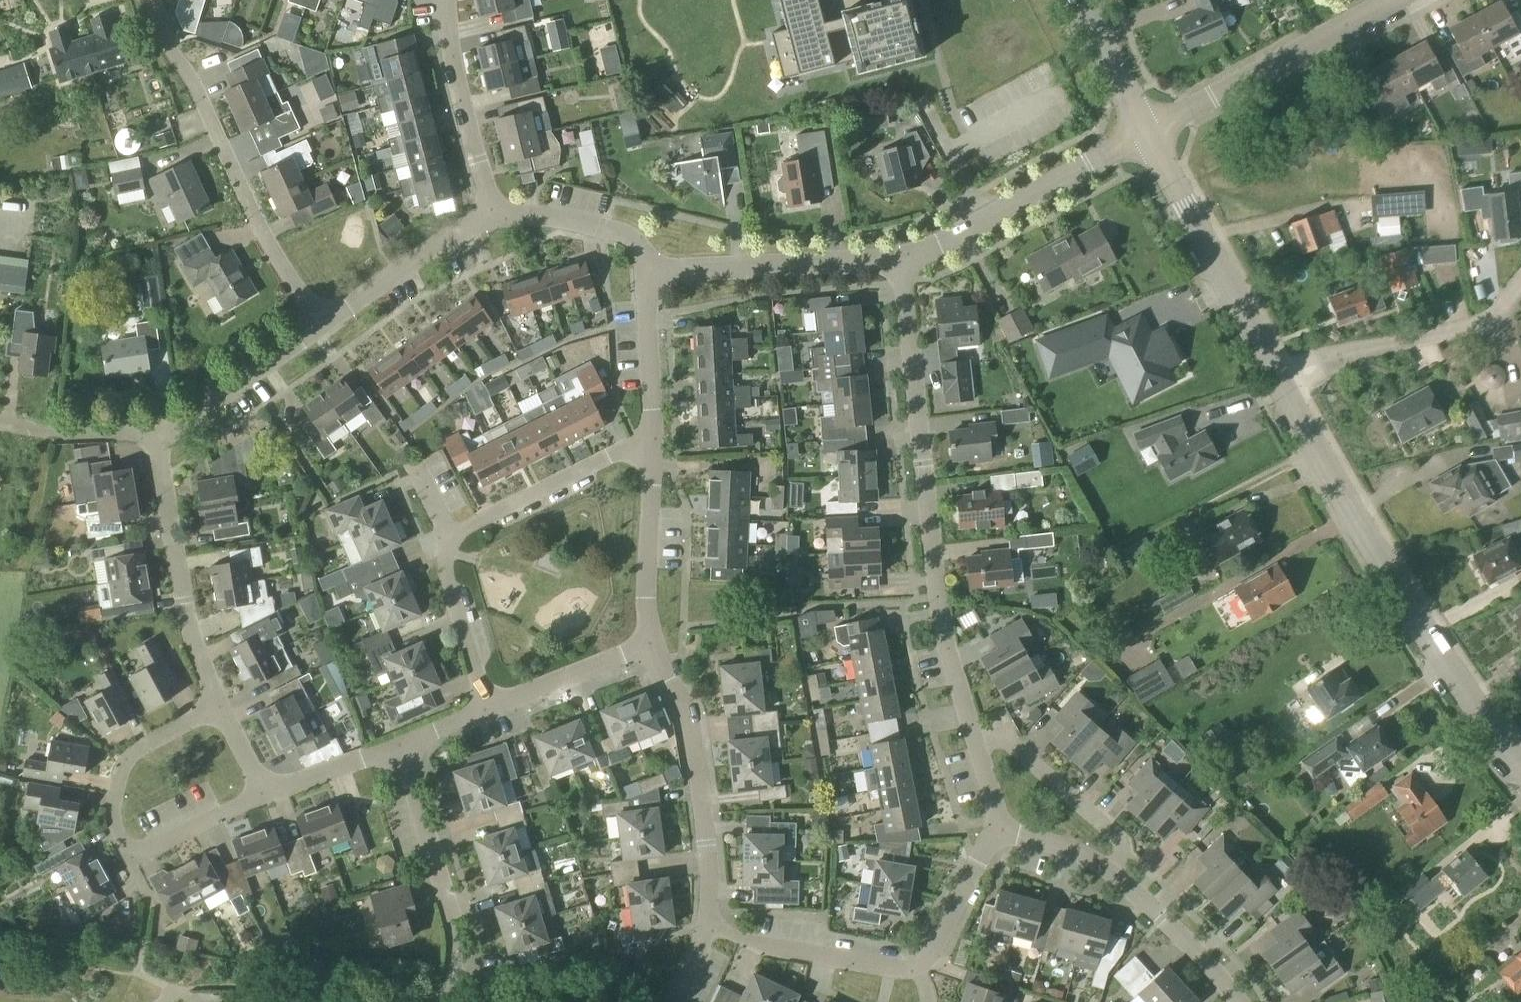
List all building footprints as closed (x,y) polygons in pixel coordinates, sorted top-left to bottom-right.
[(205,0),(179,0),(174,13),(199,20),(205,0)] [(307,0),(288,0),(287,3),(304,9),(307,0)] [(304,9),(316,12),(320,0),(307,0),(304,9)] [(364,3),(356,26),(368,30),(372,19),(389,25),(397,3),(388,0),(356,0),(364,3)] [(481,18),(503,13),(505,24),(533,17),(529,2),(514,6),(513,0),(477,0),(481,18)] [(786,28),(770,32),(785,88),(856,70),(857,75),(923,57),(908,0),(893,0),(868,6),(866,0),(779,0),(786,28)] [(1217,35),(1217,33),(1221,31),(1221,28),(1214,13),(1222,9),(1218,0),(1190,0),(1194,9),(1171,20),(1183,47),(1205,37),(1206,40),(1217,35)] [(1511,22),(1501,3),(1476,16),(1493,47),(1504,41),(1513,59),(1520,55),(1520,20),(1520,17),(1511,22)] [(98,70),(127,61),(117,29),(113,30),(108,15),(90,21),(94,36),(88,37),(95,58),(88,61),(91,72),(98,70)] [(1476,16),(1450,30),(1460,49),(1449,55),(1461,78),(1484,65),(1479,55),(1493,47),(1476,16)] [(563,19),(546,23),(549,38),(566,34),(563,19)] [(240,47),(242,45),(242,42),(243,39),(242,36),(241,33),(240,31),(239,28),(236,26),(234,24),(231,23),(229,22),(221,42),(239,48),(239,47),(240,47)] [(517,62),(513,46),(528,42),(524,25),(496,32),(499,45),(478,50),(483,70),(517,62)] [(95,58),(88,37),(72,42),(68,27),(48,33),(53,48),(50,49),(61,82),(98,70),(91,72),(88,61),(95,58)] [(542,41),(545,61),(578,56),(575,36),(542,41)] [(400,38),(361,49),(371,85),(373,85),(420,73),(415,52),(405,54),(400,38)] [(1445,57),(1436,62),(1426,43),(1400,57),(1417,89),(1429,82),(1434,92),(1457,80),(1445,57)] [(305,63),(327,69),(332,53),(310,47),(305,63)] [(1417,89),(1400,57),(1375,70),(1383,85),(1372,91),(1386,118),(1409,106),(1403,96),(1417,89)] [(541,92),(533,59),(517,63),(517,62),(483,70),(489,93),(509,88),(512,99),(541,92)] [(233,112),(276,93),(268,75),(270,75),(264,61),(233,75),(238,88),(225,94),(233,112)] [(32,89),(24,64),(0,72),(0,99),(32,89)] [(604,69),(606,76),(622,73),(620,65),(604,69)] [(378,106),(425,94),(420,73),(373,85),(378,106)] [(677,92),(666,103),(675,113),(687,102),(677,92)] [(276,93),(233,112),(244,134),(271,122),(279,138),(300,129),(287,102),(282,105),(276,93)] [(360,93),(348,97),(353,111),(365,107),(360,93)] [(399,124),(431,115),(425,94),(378,106),(381,114),(395,110),(399,124)] [(543,96),(513,103),(516,116),(497,121),(501,141),(536,132),(532,116),(547,112),(543,96)] [(616,104),(618,112),(631,109),(629,101),(616,104)] [(324,124),(337,119),(332,105),(319,110),(324,124)] [(634,112),(618,116),(620,128),(637,124),(634,112)] [(390,149),(436,137),(431,115),(399,124),(402,136),(387,140),(390,149)] [(536,132),(501,141),(507,163),(530,157),(533,173),(559,167),(559,166),(558,166),(560,151),(558,144),(550,131),(551,131),(551,130),(536,133),(536,132)] [(821,203),(816,173),(830,170),(824,131),(795,136),(799,162),(784,164),(786,177),(780,178),(777,182),(778,191),(783,194),(788,193),(791,207),(806,205),(806,206),(821,203)] [(888,194),(920,186),(913,162),(930,157),(916,131),(906,134),(898,149),(878,154),(888,194)] [(170,132),(157,136),(161,148),(174,144),(170,132)] [(363,133),(352,136),(355,149),(366,146),(363,133)] [(634,158),(651,155),(648,133),(631,135),(634,158)] [(708,195),(723,192),(720,169),(737,167),(732,133),(699,138),(702,160),(683,163),(685,178),(708,195)] [(259,136),(241,142),(248,163),(266,157),(259,136)] [(442,158),(436,137),(390,149),(376,152),(378,159),(406,152),(409,166),(442,158)] [(1479,155),(1491,154),(1490,139),(1473,140),(1473,148),(1479,155)] [(271,196),(302,182),(297,171),(309,166),(312,162),(308,153),(310,152),(306,141),(276,154),(281,167),(262,175),(271,196)] [(594,145),(577,148),(584,178),(600,174),(594,145)] [(144,157),(115,160),(116,170),(146,166),(144,157)] [(401,191),(447,179),(442,158),(409,166),(413,178),(398,181),(401,191)] [(211,209),(190,163),(151,182),(163,208),(167,206),(176,225),(180,224),(211,209)] [(115,196),(144,190),(140,169),(110,175),(115,196)] [(83,189),(94,187),(92,171),(81,173),(83,189)] [(1515,238),(1520,238),(1520,231),(1519,219),(1520,219),(1520,172),(1508,174),(1510,192),(1487,195),(1492,241),(1498,240),(1499,244),(1516,242),(1515,238)] [(447,179),(401,191),(403,198),(417,194),(420,207),(452,199),(447,179)] [(302,182),(271,196),(282,219),(307,208),(311,218),(337,207),(327,184),(307,193),(302,182)] [(363,196),(360,183),(346,189),(351,201),(363,196)] [(1370,197),(1371,219),(1378,219),(1398,217),(1425,215),(1423,193),(1370,197)] [(1340,231),(1333,211),(1321,215),(1320,214),(1293,224),(1304,253),(1331,243),(1328,235),(1340,231)] [(391,217),(379,226),(389,239),(401,230),(391,217)] [(1379,236),(1399,234),(1398,217),(1378,219),(1379,236)] [(1115,261),(1097,227),(1059,248),(1056,242),(1028,258),(1039,279),(1043,276),(1049,289),(1073,276),(1076,282),(1115,261)] [(1441,261),(1440,246),(1425,248),(1427,262),(1441,261)] [(217,261),(210,249),(180,267),(193,289),(208,280),(227,312),(256,294),(232,253),(217,261)] [(1379,258),(1391,294),(1417,285),(1406,249),(1379,258)] [(564,267),(574,299),(595,292),(584,260),(564,267)] [(28,269),(0,265),(0,292),(24,295),(28,269)] [(553,306),(574,299),(564,267),(543,274),(553,306)] [(533,312),(553,306),(543,274),(522,281),(533,312)] [(141,311),(162,308),(156,276),(136,279),(141,311)] [(512,319),(533,312),(522,281),(502,288),(512,319)] [(1365,300),(1360,288),(1329,299),(1330,302),(1327,306),(1329,312),(1334,314),(1338,326),(1370,315),(1369,313),(1384,308),(1380,295),(1365,300)] [(457,309),(476,337),(494,324),(475,297),(457,309)] [(825,332),(862,328),(860,306),(832,309),(831,297),(806,300),(807,312),(823,311),(825,332)] [(592,314),(601,311),(597,298),(588,301),(592,314)] [(962,312),(961,298),(937,301),(939,323),(941,322),(944,348),(979,344),(976,310),(962,312)] [(1009,343),(1033,330),(1021,307),(996,321),(1009,343)] [(458,349),(476,337),(457,309),(439,322),(458,349)] [(134,375),(150,372),(147,352),(159,350),(155,321),(135,324),(137,340),(103,345),(108,377),(134,373),(134,375)] [(1112,333),(1113,336),(1112,337),(1105,341),(1097,321),(1041,341),(1052,373),(1108,353),(1108,352),(1119,346),(1143,395),(1172,381),(1165,367),(1179,359),(1168,338),(1161,342),(1157,334),(1150,338),(1143,324),(1128,331),(1125,326),(1112,333)] [(440,361),(458,349),(439,322),(421,334),(440,361)] [(572,335),(584,331),(581,322),(569,326),(572,335)] [(696,351),(746,349),(745,339),(731,340),(730,326),(694,328),(696,351)] [(826,347),(810,349),(812,370),(838,367),(863,364),(864,364),(863,352),(865,352),(862,328),(825,332),(826,347)] [(762,342),(761,331),(753,331),(753,343),(762,342)] [(423,374),(440,361),(421,334),(404,347),(423,374)] [(53,354),(55,339),(26,335),(21,373),(23,373),(25,377),(34,378),(36,375),(46,376),(49,353),(53,354)] [(552,335),(540,341),(545,350),(557,344),(552,335)] [(540,341),(529,346),(533,355),(545,350),(540,341)] [(405,386),(423,374),(404,347),(386,359),(405,386)] [(697,377),(733,374),(732,361),(747,360),(746,349),(696,351),(697,377)] [(504,354),(492,360),(497,369),(509,363),(504,354)] [(550,372),(560,367),(554,355),(544,360),(550,372)] [(523,367),(529,377),(547,368),(542,358),(523,367)] [(387,399),(405,386),(386,359),(368,372),(387,399)] [(492,360),(472,370),(478,378),(497,369),(492,360)] [(944,404),(972,401),(969,361),(941,364),(944,404)] [(867,377),(865,377),(864,364),(863,364),(838,367),(812,370),(811,370),(812,382),(815,382),(817,393),(834,391),(835,404),(870,400),(867,377)] [(562,395),(583,438),(605,427),(591,399),(602,394),(605,392),(592,365),(575,373),(577,377),(569,381),(574,389),(562,395)] [(1488,386),(1507,386),(1508,367),(1488,366),(1488,386)] [(509,387),(529,377),(523,367),(504,376),(509,387)] [(698,400),(749,397),(749,388),(749,386),(734,387),(733,374),(697,377),(698,400)] [(780,387),(787,386),(786,374),(779,374),(780,387)] [(465,376),(455,383),(461,391),(471,383),(465,376)] [(323,395),(344,424),(361,412),(372,427),(384,418),(368,396),(358,403),(343,381),(323,395)] [(490,396),(485,386),(484,386),(481,382),(472,387),(464,394),(470,406),(490,396)] [(455,383),(445,391),(451,398),(461,391),(455,383)] [(1401,443),(1445,419),(1428,386),(1384,410),(1401,443)] [(758,387),(749,388),(749,391),(749,396),(758,396),(758,387)] [(327,436),(344,424),(323,395),(304,408),(319,429),(309,437),(325,460),(338,451),(327,436)] [(564,447),(583,438),(562,395),(542,405),(564,447)] [(489,422),(506,415),(498,397),(481,404),(489,422)] [(700,424),(735,422),(735,409),(750,408),(749,397),(698,400),(700,424)] [(823,442),(849,439),(848,427),(872,424),(870,400),(835,404),(836,416),(819,418),(821,429),(820,429),(821,441),(822,441),(823,442)] [(426,416),(436,409),(431,401),(420,409),(426,416)] [(1476,442),(1493,433),(1487,421),(1477,401),(1459,411),(1476,442)] [(455,419),(468,416),(465,402),(452,405),(455,419)] [(544,457),(564,447),(542,405),(523,414),(544,457)] [(420,409),(410,416),(416,424),(426,416),(420,409)] [(1002,425),(1029,422),(1028,409),(1001,411),(1002,425)] [(1495,415),(1499,441),(1503,440),(1503,442),(1504,445),(1520,442),(1520,418),(1520,414),(1520,411),(1495,415)] [(525,467),(544,457),(523,414),(504,424),(525,467)] [(1139,451),(1152,446),(1157,455),(1155,456),(1169,482),(1190,471),(1192,476),(1217,462),(1215,458),(1216,457),(1202,431),(1187,439),(1184,433),(1186,433),(1179,415),(1132,433),(1139,451)] [(765,431),(780,430),(779,421),(764,422),(765,431)] [(735,422),(700,424),(701,449),(737,447),(752,446),(752,435),(736,436),(735,422)] [(506,476),(525,467),(504,424),(484,434),(506,476)] [(991,460),(990,447),(997,446),(994,424),(978,426),(978,429),(950,433),(953,460),(970,458),(970,462),(991,460)] [(506,476),(484,434),(471,440),(466,432),(460,436),(459,433),(442,441),(455,467),(470,460),(484,487),(506,476)] [(215,479),(198,482),(202,505),(232,500),(232,501),(237,500),(234,486),(248,483),(245,467),(257,465),(252,436),(241,443),(212,463),(215,479)] [(839,478),(875,476),(874,451),(850,452),(849,439),(823,442),(823,453),(838,453),(839,478)] [(1520,458),(1520,444),(1511,446),(1513,459),(1520,458)] [(1083,461),(1094,455),(1089,445),(1067,457),(1077,477),(1089,471),(1083,461)] [(1510,487),(1495,460),(1465,465),(1461,468),(1460,465),(1430,483),(1435,492),(1432,493),(1443,513),(1459,504),(1467,518),(1496,501),(1494,496),(1510,487)] [(99,500),(135,494),(131,471),(105,476),(103,464),(89,466),(88,464),(69,467),(72,491),(97,487),(99,500)] [(709,495),(749,496),(750,472),(710,471),(709,495)] [(1015,489),(1043,486),(1041,471),(1014,474),(1015,489)] [(875,476),(839,478),(840,503),(825,504),(826,515),(851,513),(851,502),(876,501),(875,476)] [(803,484),(790,483),(789,493),(803,494),(803,484)] [(783,510),(784,486),(772,486),(771,510),(783,510)] [(1010,511),(1008,489),(989,491),(989,490),(972,492),(972,496),(957,498),(961,527),(976,526),(976,530),(990,528),(990,527),(1004,526),(1003,516),(1006,516),(1009,513),(1010,511)] [(752,516),(766,516),(767,492),(753,492),(752,516)] [(135,494),(99,500),(99,501),(86,502),(86,504),(75,505),(76,510),(75,510),(76,515),(85,519),(88,538),(105,536),(103,524),(139,518),(135,494)] [(748,521),(749,496),(709,495),(708,519),(748,521)] [(202,506),(199,507),(203,530),(221,527),(223,540),(249,535),(247,523),(237,524),(232,501),(232,500),(202,505),(202,506)] [(342,544),(392,523),(382,502),(358,512),(353,500),(328,511),(342,544)] [(1242,517),(1239,513),(1205,532),(1221,561),(1262,539),(1248,514),(1242,517)] [(852,530),(852,517),(842,518),(824,519),(826,554),(843,553),(844,553),(879,551),(878,528),(852,530)] [(747,545),(748,521),(708,519),(707,543),(747,545)] [(346,583),(372,571),(367,560),(401,545),(392,523),(342,544),(351,565),(340,570),(346,583)] [(785,558),(786,535),(775,534),(774,558),(785,558)] [(1026,549),(1053,546),(1052,534),(1024,536),(1026,549)] [(1121,565),(1151,548),(1145,537),(1115,553),(1121,565)] [(1508,537),(1473,555),(1475,558),(1473,562),(1476,568),(1481,569),(1489,585),(1520,568),(1520,550),(1516,552),(1508,537)] [(746,569),(747,545),(707,543),(706,568),(710,568),(710,581),(742,582),(742,569),(746,569)] [(110,583),(149,576),(146,561),(144,561),(143,553),(125,556),(123,544),(89,550),(92,562),(106,560),(110,583)] [(234,562),(211,566),(214,587),(253,580),(250,567),(263,565),(260,547),(233,552),(234,562)] [(970,588),(1012,584),(1009,560),(1019,559),(1018,549),(991,552),(991,556),(967,558),(970,588)] [(880,575),(879,551),(844,553),(844,568),(828,568),(829,590),(854,589),(853,577),(880,575)] [(788,584),(796,584),(796,558),(788,558),(788,584)] [(1273,576),(1269,569),(1235,589),(1253,620),(1294,596),(1288,586),(1288,581),(1286,578),(1282,575),(1280,572),(1273,576)] [(375,609),(411,593),(402,573),(378,583),(372,571),(346,583),(334,587),(339,599),(354,593),(356,597),(366,601),(370,599),(375,609)] [(289,582),(296,595),(313,586),(307,573),(289,582)] [(149,576),(110,583),(114,606),(99,608),(101,621),(135,615),(133,605),(151,602),(149,594),(152,593),(149,576)] [(253,580),(214,587),(218,609),(237,606),(241,629),(274,613),(271,597),(267,598),(263,580),(253,582),(253,580)] [(1163,614),(1195,597),(1188,584),(1143,609),(1150,620),(1163,613),(1163,614)] [(311,611),(323,608),(319,591),(308,594),(311,611)] [(366,653),(392,641),(387,630),(421,615),(411,593),(375,609),(384,631),(361,641),(366,653)] [(1029,596),(1031,609),(1041,608),(1040,595),(1029,596)] [(81,624),(101,621),(99,608),(99,606),(79,608),(81,624)] [(820,611),(823,624),(836,621),(834,611),(820,611)] [(241,629),(247,641),(231,649),(240,668),(283,646),(277,635),(284,632),(280,623),(274,613),(241,629)] [(1033,641),(1022,619),(989,637),(997,650),(983,658),(995,678),(1028,659),(1021,647),(1033,641)] [(852,657),(886,651),(882,630),(873,631),(871,620),(833,627),(836,642),(843,646),(849,645),(852,657)] [(148,711),(171,698),(166,688),(177,682),(153,639),(137,648),(147,667),(130,677),(148,711)] [(395,680),(431,664),(422,643),(398,654),(392,641),(366,653),(376,675),(390,669),(395,680)] [(283,646),(240,668),(250,688),(272,677),(277,688),(301,676),(295,665),(291,667),(282,648),(283,647),(283,646)] [(721,667),(724,691),(761,687),(758,663),(772,661),(771,650),(744,652),(746,664),(721,667)] [(856,678),(890,672),(886,651),(852,657),(856,678)] [(1028,659),(995,678),(1007,699),(1021,691),(1028,704),(1060,687),(1048,664),(1035,671),(1028,659)] [(335,660),(319,668),(335,699),(351,691),(335,660)] [(1139,705),(1173,686),(1158,660),(1125,679),(1139,705)] [(431,664),(395,680),(401,694),(381,703),(392,727),(436,707),(431,695),(429,696),(427,692),(441,686),(431,664)] [(104,735),(127,723),(114,699),(124,693),(112,669),(95,678),(102,691),(85,700),(104,735)] [(860,700),(894,693),(890,672),(856,678),(856,681),(846,682),(848,690),(858,689),(860,700)] [(1343,685),(1334,672),(1309,689),(1318,702),(1305,711),(1314,725),(1328,716),(1328,717),(1340,708),(1343,711),(1353,704),(1351,701),(1359,696),(1349,681),(1343,685)] [(817,686),(825,685),(823,673),(806,676),(808,688),(817,686)] [(278,690),(283,700),(258,713),(268,732),(302,715),(296,704),(308,699),(298,680),(278,690)] [(1126,694),(1116,685),(1111,690),(1111,699),(1117,704),(1126,694)] [(818,688),(817,686),(808,688),(811,702),(820,700),(819,696),(827,695),(826,686),(818,688)] [(752,726),(777,723),(776,711),(764,712),(761,687),(724,691),(726,716),(750,714),(752,726)] [(638,740),(638,741),(650,736),(654,745),(669,739),(664,726),(659,728),(645,695),(642,696),(640,692),(623,699),(625,703),(623,704),(638,740)] [(1070,758),(1097,728),(1087,719),(1096,709),(1077,692),(1058,713),(1069,722),(1052,742),(1070,758)] [(894,693),(860,700),(864,722),(899,716),(894,693)] [(358,719),(367,716),(360,697),(351,700),(358,719)] [(612,737),(600,742),(601,744),(610,767),(631,758),(626,745),(638,741),(638,740),(623,704),(602,712),(612,737)] [(1029,712),(1034,722),(1041,715),(1040,712),(1036,708),(1029,712)] [(302,715),(268,732),(280,755),(302,744),(307,755),(332,743),(322,722),(309,729),(302,715)] [(589,746),(579,721),(557,730),(572,767),(594,758),(599,771),(610,767),(601,744),(600,742),(589,746)] [(731,766),(769,762),(767,749),(780,747),(777,723),(752,726),(753,739),(729,742),(731,766)] [(1395,753),(1376,725),(1348,745),(1340,734),(1300,762),(1313,779),(1333,765),(1346,783),(1378,760),(1381,763),(1395,753)] [(1097,728),(1070,758),(1090,774),(1106,755),(1117,765),(1136,743),(1116,726),(1107,737),(1097,728)] [(572,767),(557,730),(536,738),(546,764),(535,768),(545,793),(556,788),(550,775),(572,767)] [(818,743),(827,741),(825,730),(816,731),(818,743)] [(872,767),(907,760),(903,740),(868,747),(872,767)] [(85,774),(90,748),(52,741),(48,762),(25,758),(22,777),(57,782),(59,770),(85,774)] [(827,741),(818,743),(820,756),(830,755),(827,741)] [(461,795),(499,783),(492,762),(506,757),(503,745),(477,753),(480,765),(455,773),(461,795)] [(1144,822),(1171,792),(1155,779),(1163,769),(1150,757),(1128,782),(1139,792),(1126,807),(1144,822)] [(876,788),(911,781),(907,760),(872,767),(876,788)] [(769,762),(731,766),(734,791),(760,788),(761,801),(787,798),(786,785),(771,787),(771,786),(769,762)] [(1424,790),(1412,773),(1394,786),(1406,803),(1398,809),(1406,820),(1397,826),(1412,847),(1421,841),(1418,836),(1430,828),(1433,832),(1448,821),(1425,789),(1424,790)] [(659,788),(666,785),(662,774),(638,783),(642,794),(659,788)] [(881,810),(915,803),(911,781),(876,788),(877,789),(868,791),(870,800),(879,799),(881,810)] [(1352,821),(1388,795),(1379,782),(1343,808),(1352,821)] [(497,821),(522,813),(519,801),(506,805),(499,783),(461,795),(468,818),(494,810),(497,821)] [(48,858),(66,848),(63,841),(74,835),(74,831),(76,831),(80,804),(53,800),(55,788),(28,784),(24,808),(40,811),(38,825),(40,825),(38,840),(48,858)] [(825,798),(834,797),(832,785),(823,786),(825,798)] [(661,804),(659,789),(642,795),(628,800),(602,804),(604,816),(618,814),(621,837),(661,831),(657,809),(650,810),(649,805),(661,804)] [(1171,792),(1144,822),(1164,839),(1177,824),(1188,833),(1210,808),(1196,797),(1187,807),(1171,792)] [(599,804),(598,795),(586,796),(587,806),(599,804)] [(834,797),(825,798),(827,812),(836,810),(834,797)] [(316,810),(329,846),(348,839),(355,857),(368,853),(357,824),(345,828),(336,803),(316,810)] [(915,803),(881,810),(883,823),(873,826),(876,844),(906,842),(904,829),(920,826),(915,803)] [(303,839),(291,844),(292,846),(302,872),(304,877),(316,873),(309,854),(329,846),(316,810),(296,817),(303,839)] [(482,862),(520,851),(514,829),(526,825),(522,813),(497,821),(501,833),(476,841),(482,862)] [(744,859),(782,860),(782,847),(795,847),(795,823),(769,823),(769,835),(745,835),(744,859)] [(301,872),(302,872),(292,846),(291,844),(280,848),(272,826),(251,834),(265,871),(286,863),(290,876),(301,872)] [(661,831),(621,837),(624,861),(612,862),(613,874),(638,871),(637,859),(664,855),(661,831)] [(833,844),(843,844),(842,831),(833,831),(833,844)] [(228,872),(240,893),(242,897),(251,894),(245,878),(265,871),(251,834),(231,841),(241,867),(228,872)] [(1211,899),(1240,872),(1225,857),(1235,847),(1222,834),(1198,858),(1208,868),(1194,882),(1211,899)] [(69,888),(104,870),(96,855),(93,856),(89,849),(86,850),(81,842),(67,849),(66,848),(48,858),(48,859),(34,867),(38,874),(42,876),(58,867),(68,886),(56,892),(57,895),(69,889),(69,888)] [(872,885),(909,891),(913,867),(889,863),(891,851),(864,846),(862,859),(865,860),(865,864),(871,869),(875,870),(872,885)] [(482,862),(489,886),(515,878),(519,889),(543,881),(540,870),(527,874),(520,851),(482,862)] [(1463,895),(1487,875),(1467,851),(1435,878),(1435,879),(1430,883),(1422,873),(1402,890),(1419,911),(1453,883),(1463,895)] [(203,899),(209,911),(240,893),(228,872),(218,877),(207,856),(199,860),(199,858),(183,866),(202,900),(203,899)] [(781,881),(782,860),(744,859),(744,884),(754,884),(753,903),(798,904),(798,882),(781,881)] [(182,910),(202,900),(183,866),(169,872),(171,876),(164,879),(171,894),(161,898),(173,921),(184,916),(182,910)] [(1297,867),(1286,877),(1297,889),(1308,879),(1297,867)] [(69,888),(69,889),(79,909),(75,911),(80,922),(104,910),(99,900),(113,893),(109,886),(112,885),(104,870),(69,888)] [(638,871),(613,874),(615,886),(628,884),(631,907),(671,901),(667,879),(640,883),(638,871)] [(1240,872),(1211,899),(1228,917),(1247,899),(1262,915),(1280,898),(1282,895),(1264,874),(1252,885),(1240,872)] [(496,909),(503,930),(541,918),(554,914),(543,881),(519,889),(522,901),(496,909)] [(856,907),(853,922),(880,926),(882,912),(905,916),(909,891),(872,885),(868,909),(856,907)] [(387,946),(412,938),(409,928),(419,925),(407,887),(377,896),(381,908),(376,910),(380,922),(369,925),(375,946),(386,942),(387,946)] [(996,907),(984,903),(977,931),(988,934),(986,940),(1010,946),(1013,936),(1010,935),(1021,896),(1000,890),(996,907)] [(1042,950),(1050,921),(1039,918),(1043,902),(1021,896),(1010,935),(1013,936),(1033,941),(1031,947),(1042,950)] [(671,901),(631,907),(634,930),(620,932),(622,944),(661,939),(660,927),(674,925),(671,901)] [(1077,954),(1088,914),(1067,908),(1062,925),(1050,921),(1042,950),(1054,954),(1056,948),(1077,954)] [(1278,974),(1310,950),(1306,944),(1317,936),(1298,910),(1275,926),(1284,939),(1263,954),(1278,974)] [(1088,914),(1077,954),(1073,966),(1095,972),(1099,960),(1109,920),(1088,914)] [(293,933),(304,929),(300,916),(289,920),(293,933)] [(541,918),(503,930),(510,953),(535,945),(539,957),(565,949),(561,937),(548,941),(541,918)] [(71,922),(58,921),(58,936),(70,937),(71,922)] [(599,944),(596,931),(583,935),(587,948),(599,944)] [(194,955),(198,941),(179,935),(175,950),(194,955)] [(1310,950),(1278,974),(1292,994),(1313,979),(1321,991),(1344,974),(1330,955),(1332,954),(1323,942),(1311,951),(1310,950)] [(651,959),(646,955),(639,956),(635,961),(636,968),(642,972),(649,971),(652,965),(651,959)] [(1518,958),(1519,959),(1505,971),(1500,975),(1508,985),(1507,985),(1514,994),(1515,992),(1516,993),(1520,989),(1520,955),(1518,958)] [(1182,984),(1168,968),(1155,979),(1147,970),(1125,990),(1133,999),(1138,994),(1145,1001),(1163,1001),(1182,984)] [(1017,986),(1020,974),(1003,970),(1000,981),(1017,986)] [(775,984),(754,974),(743,996),(731,990),(726,1001),(767,1001),(775,984)] [(983,988),(967,982),(961,1001),(1015,1001),(1016,1000),(1010,998),(1014,986),(987,977),(983,988)] [(1370,992),(1382,989),(1380,978),(1368,981),(1370,992)] [(775,984),(767,1001),(795,1001),(798,995),(775,984)] [(1163,1001),(1196,1001),(1198,1001),(1182,984),(1163,1001)] [(1422,988),(1406,1001),(1434,1001),(1422,988)] [(1386,990),(1383,990),(1382,989),(1370,992),(1371,993),(1368,994),(1369,1001),(1390,1001),(1386,990)]
